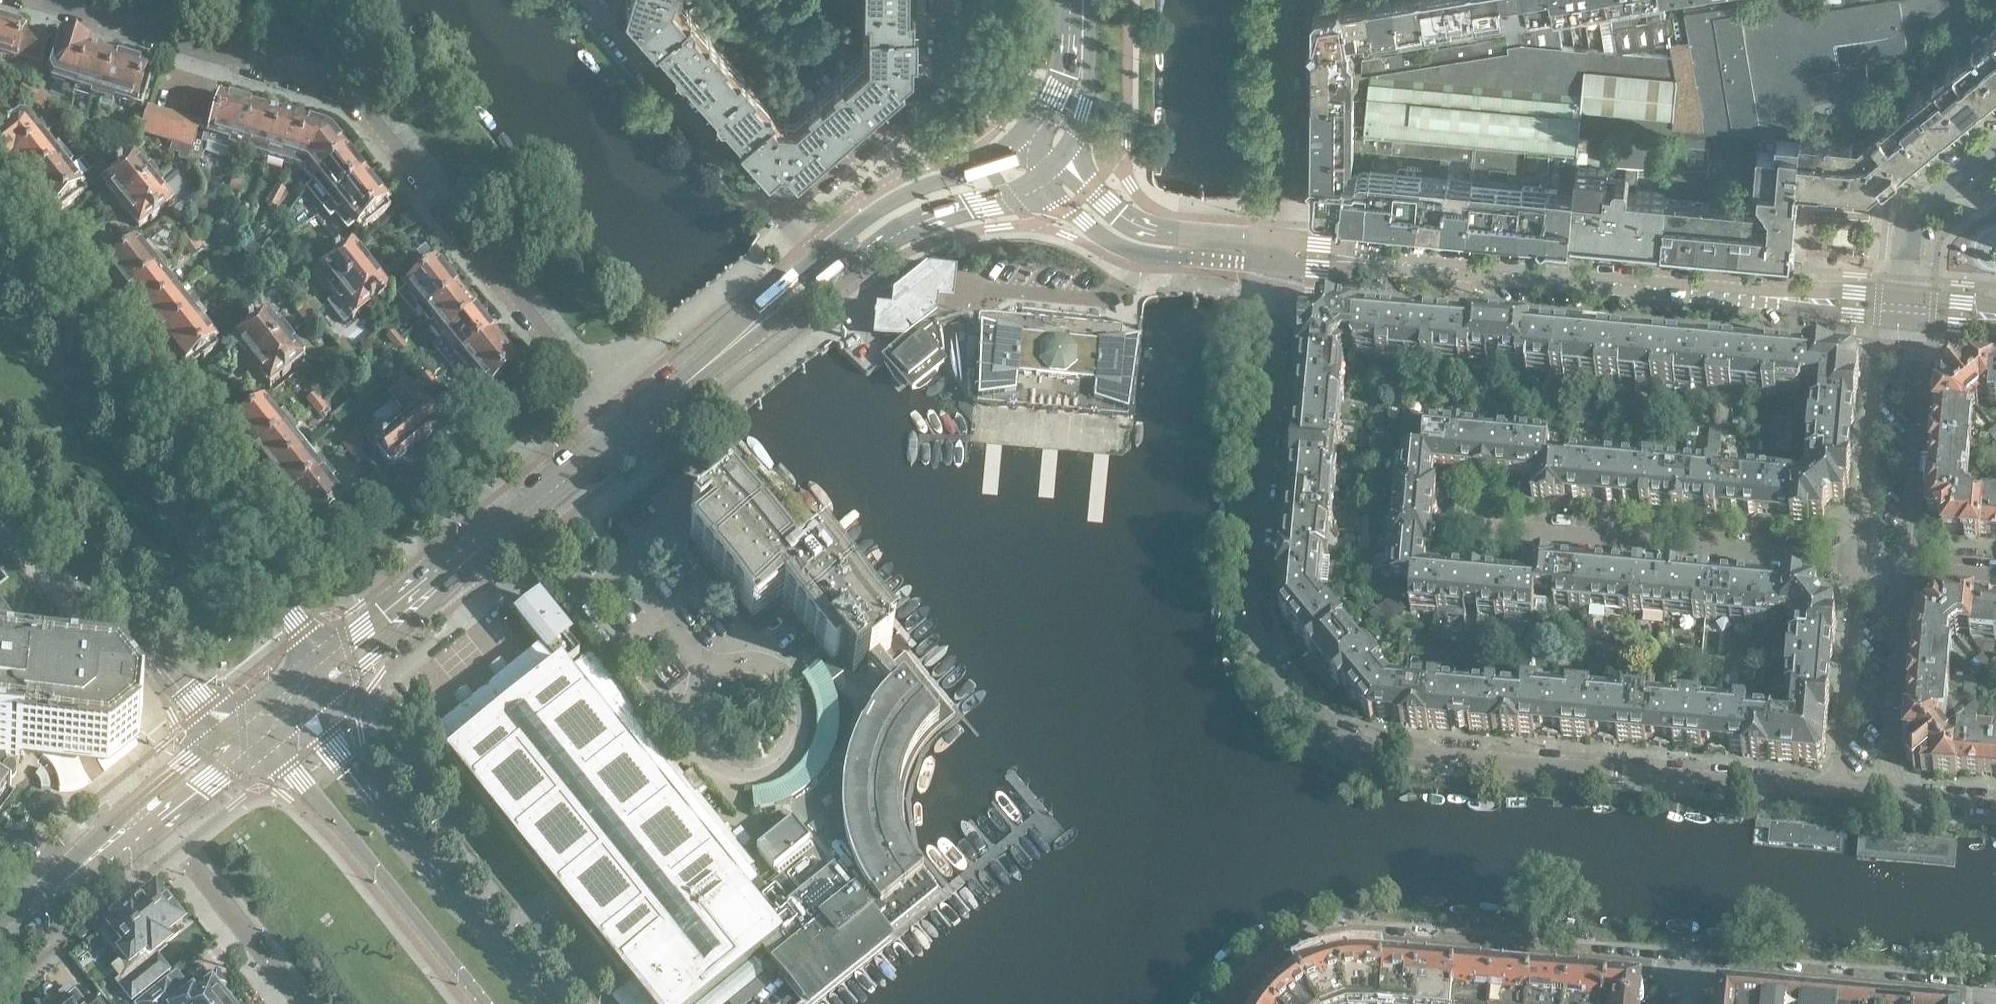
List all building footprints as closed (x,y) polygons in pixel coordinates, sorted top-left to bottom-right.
[(673,0),(625,0),(624,4),(655,39),(657,37),(685,13),(684,12),(673,0)] [(861,4),(865,4),(865,21),(911,21),(911,0),(861,0),(861,4)] [(1677,78),(1673,55),(1619,50),(1615,25),(1610,1),(1557,9),(1560,22),(1561,31),(1561,33),(1563,41),(1522,39),(1521,29),(1517,5),(1548,0),(1503,0),(1505,9),(1509,33),(1511,48),(1474,54),(1435,61),(1418,63),(1401,66),(1384,69),(1371,71),(1363,71),(1350,71),(1350,94),(1349,94),(1349,93),(1338,93),(1338,95),(1335,95),(1335,97),(1316,97),(1316,100),(1314,100),(1314,117),(1315,117),(1315,118),(1331,118),(1348,118),(1348,117),(1350,117),(1350,132),(1361,132),(1371,132),(1379,133),(1394,135),(1409,136),(1425,137),(1450,140),(1476,142),(1527,146),(1552,149),(1551,164),(1549,188),(1545,227),(1571,229),(1577,166),(1580,126),(1672,134),(1673,124),(1677,78)] [(1370,0),(1335,0),(1319,3),(1319,4),(1320,5),(1317,8),(1316,8),(1316,7),(1315,8),(1314,39),(1317,39),(1345,34),(1348,37),(1351,34),(1375,30),(1370,0)] [(1423,0),(1370,0),(1375,30),(1427,21),(1423,0)] [(1503,0),(1423,0),(1427,21),(1505,9),(1503,0)] [(1557,9),(1610,1),(1615,25),(1634,22),(1639,9),(1637,0),(1556,0),(1557,9)] [(1634,22),(1615,25),(1619,50),(1671,41),(1670,32),(1664,0),(1646,0),(1649,19),(1634,22)] [(1909,46),(1934,25),(1945,15),(1955,7),(1963,0),(1851,0),(1798,9),(1797,0),(1713,0),(1685,5),(1689,29),(1670,32),(1671,41),(1677,78),(1673,124),(1801,136),(1797,176),(1825,178),(1825,179),(1846,181),(1853,102),(1854,91),(1870,78),(1909,46)] [(1973,6),(1968,0),(1963,0),(1955,7),(1962,15),(1973,6)] [(1952,23),(1962,15),(1955,7),(1945,15),(1952,23)] [(717,40),(708,30),(704,33),(692,19),(694,14),(689,8),(684,12),(685,13),(657,37),(674,57),(674,61),(678,66),(682,67),(685,69),(717,40)] [(1941,32),(1952,23),(1945,15),(1934,25),(1941,32)] [(910,64),(910,49),(914,49),(915,21),(911,21),(865,21),(865,56),(841,76),(868,106),(902,77),(899,74),(910,64)] [(23,32),(0,25),(0,56),(15,60),(16,55),(23,32)] [(1983,36),(1985,39),(1975,48),(1995,74),(1995,25),(1983,36)] [(28,59),(35,35),(23,32),(16,55),(28,59)] [(1511,48),(1509,33),(1471,39),(1474,54),(1511,48)] [(1350,94),(1350,71),(1350,39),(1348,37),(1345,34),(1317,39),(1314,39),(1314,100),(1316,100),(1316,97),(1335,97),(1335,95),(1338,95),(1338,93),(1349,93),(1349,94),(1350,94)] [(41,62),(48,39),(35,35),(28,59),(31,60),(41,62)] [(77,88),(88,51),(89,47),(60,38),(50,75),(53,81),(76,88),(77,88)] [(1474,54),(1471,39),(1432,45),(1435,61),(1474,54)] [(745,72),(736,62),(732,65),(723,54),(727,51),(717,40),(685,69),(713,101),(745,72)] [(1435,61),(1432,45),(1416,48),(1418,63),(1435,61)] [(1418,63),(1416,48),(1398,50),(1401,66),(1418,63)] [(1974,48),(1963,57),(1961,55),(1944,67),(1933,76),(1936,79),(1962,111),(1995,84),(1995,74),(1974,48)] [(1401,66),(1398,50),(1381,53),(1384,69),(1401,66)] [(101,102),(114,59),(88,51),(77,88),(76,88),(75,92),(74,91),(74,93),(101,102)] [(1384,69),(1381,53),(1363,56),(1363,71),(1371,71),(1384,69)] [(141,108),(153,70),(114,59),(101,102),(113,106),(114,104),(113,103),(114,100),(141,108)] [(795,170),(835,135),(808,105),(795,116),(784,115),(786,102),(785,95),(786,77),(787,59),(780,59),(779,68),(776,99),(773,104),(771,107),(741,133),(739,135),(767,168),(778,159),(786,159),(795,170)] [(38,72),(41,62),(31,60),(29,69),(38,72)] [(773,104),(772,103),(769,99),(764,101),(751,86),(755,83),(745,72),(713,101),(715,104),(715,108),(719,113),(723,113),(741,133),(771,107),(773,104)] [(868,106),(841,76),(838,72),(826,82),(830,86),(819,96),(815,92),(804,101),(808,105),(835,135),(868,106)] [(1859,96),(1875,83),(1870,78),(1854,91),(1853,102),(1856,107),(1863,101),(1859,96)] [(1962,111),(1936,79),(1923,89),(1921,86),(1905,99),(1908,101),(1897,110),(1923,143),(1962,111)] [(27,99),(32,91),(24,86),(19,94),(27,99)] [(34,104),(40,95),(32,91),(27,99),(34,104)] [(1923,143),(1897,110),(1881,92),(1869,102),(1875,110),(1865,118),(1874,129),(1900,162),(1923,143)] [(43,109),(48,101),(40,95),(34,104),(43,109)] [(241,150),(253,109),(215,98),(206,127),(199,124),(192,148),(189,157),(201,160),(206,144),(228,150),(227,156),(238,159),(241,150)] [(1900,162),(1874,129),(1865,118),(1856,107),(1853,102),(1846,181),(1871,183),(1885,172),(1886,173),(1900,162)] [(6,103),(0,108),(0,110),(5,116),(12,110),(6,103)] [(154,137),(162,113),(149,109),(142,133),(154,137)] [(267,157),(280,117),(253,109),(241,150),(267,157)] [(167,140),(174,117),(162,113),(154,137),(167,140)] [(179,144),(186,121),(174,117),(167,140),(174,142),(179,144)] [(293,165),(307,125),(280,117),(267,157),(293,165)] [(1349,144),(1350,132),(1350,117),(1348,117),(1348,118),(1331,118),(1315,118),(1315,117),(1314,117),(1313,144),(1349,144)] [(42,139),(27,120),(19,119),(0,135),(0,155),(9,166),(12,164),(11,163),(42,139)] [(192,148),(199,124),(186,121),(179,144),(182,145),(192,148)] [(1796,187),(1797,176),(1801,136),(1673,124),(1672,134),(1670,164),(1707,168),(1708,157),(1719,158),(1730,159),(1740,160),(1751,161),(1762,162),(1760,178),(1759,189),(1768,199),(1767,199),(1771,204),(1795,206),(1797,187),(1796,187)] [(348,155),(335,139),(335,138),(335,136),(335,134),(334,133),(333,131),(332,129),(330,128),(328,127),(326,126),(324,126),(323,126),(321,127),(319,128),(318,127),(318,128),(307,125),(293,165),(300,167),(313,183),(348,155)] [(1378,149),(1379,133),(1371,132),(1361,132),(1362,147),(1378,149)] [(1393,150),(1394,135),(1379,133),(1378,149),(1393,150)] [(29,185),(64,157),(46,134),(44,136),(45,136),(42,139),(11,163),(12,164),(29,185)] [(1408,151),(1409,136),(1394,135),(1393,150),(1408,151)] [(1424,153),(1425,137),(1409,136),(1408,151),(1424,153)] [(1449,155),(1450,140),(1425,137),(1424,153),(1449,155)] [(1475,157),(1476,142),(1450,140),(1449,155),(1475,157)] [(179,154),(182,145),(179,144),(174,142),(171,151),(179,154)] [(1476,142),(1475,157),(1473,181),(1469,220),(1520,225),(1523,186),(1525,162),(1527,146),(1476,142)] [(1349,168),(1349,144),(1313,144),(1313,171),(1343,173),(1346,172),(1349,168)] [(189,157),(192,148),(182,145),(179,154),(189,157)] [(1551,164),(1552,149),(1527,146),(1525,162),(1551,164)] [(121,206),(156,178),(137,155),(135,157),(137,158),(123,169),(122,167),(113,174),(115,176),(104,184),(121,206)] [(330,205),(365,176),(348,155),(313,183),(330,205)] [(85,192),(67,170),(70,168),(72,167),(64,157),(29,185),(54,216),(85,192)] [(1718,174),(1719,158),(1708,157),(1707,168),(1707,174),(1718,174)] [(1728,176),(1730,159),(1719,158),(1718,174),(1728,176)] [(1739,176),(1740,160),(1730,159),(1728,176),(1739,176)] [(1749,177),(1751,161),(1740,160),(1739,176),(1749,177)] [(1760,178),(1762,162),(1751,161),(1749,177),(1760,178)] [(1663,238),(1667,198),(1667,191),(1629,188),(1630,180),(1627,176),(1608,175),(1609,169),(1577,166),(1571,229),(1663,238)] [(1342,209),(1345,176),(1347,173),(1346,172),(1343,173),(1313,171),(1313,201),(1318,207),(1342,209)] [(1368,211),(1371,172),(1358,171),(1354,174),(1347,173),(1345,176),(1342,209),(1368,211)] [(1393,214),(1396,174),(1371,172),(1368,211),(1393,214)] [(1418,216),(1422,177),(1396,174),(1393,214),(1418,216)] [(390,208),(365,176),(330,205),(338,214),(340,213),(339,212),(342,210),(360,232),(390,208)] [(1444,218),(1447,179),(1422,177),(1418,216),(1444,218)] [(159,212),(172,202),(173,203),(175,201),(156,178),(121,206),(139,228),(150,219),(152,221),(160,214),(159,212)] [(1469,220),(1473,181),(1447,179),(1444,218),(1469,220)] [(1545,227),(1549,188),(1523,186),(1520,225),(1545,227)] [(1791,250),(1795,206),(1771,204),(1769,207),(1667,198),(1663,238),(1787,249),(1791,250)] [(128,296),(163,267),(155,258),(153,259),(154,260),(151,262),(134,240),(103,264),(128,296)] [(334,296),(369,268),(351,246),(340,255),(339,253),(330,260),(332,262),(318,273),(317,271),(315,273),(334,296)] [(458,291),(433,260),(402,285),(420,307),(418,309),(417,309),(415,310),(423,319),(458,291)] [(145,317),(180,289),(163,267),(128,296),(145,317)] [(375,299),(387,291),(369,268),(334,296),(352,320),(354,318),(353,317),(367,306),(368,308),(377,301),(375,299)] [(893,292),(879,303),(875,344),(907,346),(936,323),(958,314),(960,288),(961,273),(924,269),(893,292)] [(163,340),(198,312),(180,289),(145,317),(163,340)] [(440,341),(475,313),(458,291),(423,319),(440,341)] [(311,315),(321,307),(315,301),(305,308),(311,315)] [(317,322),(327,315),(321,307),(311,315),(317,322)] [(1355,353),(1359,314),(1358,314),(1358,311),(1340,309),(1320,307),(1319,319),(1314,322),(1302,321),(1301,342),(1300,359),(1303,359),(1334,362),(1334,361),(1335,353),(1345,345),(1354,345),(1353,349),(1355,353)] [(302,322),(311,315),(305,308),(297,315),(302,322)] [(306,358),(287,334),(268,311),(266,313),(267,314),(254,325),(252,323),(244,330),(245,332),(234,340),(270,384),(281,376),(282,378),(291,371),(289,369),(303,358),(304,359),(306,358)] [(218,346),(200,324),(203,321),(204,322),(205,321),(198,312),(163,340),(187,370),(218,346)] [(457,363),(492,335),(475,313),(440,341),(457,363)] [(1379,355),(1383,317),(1380,316),(1375,313),(1368,315),(1359,314),(1355,353),(1379,355)] [(1113,417),(1121,340),(1122,325),(1001,314),(989,314),(980,314),(973,403),(1113,417)] [(317,322),(311,315),(302,322),(308,329),(317,322)] [(1407,358),(1410,323),(1411,318),(1405,318),(1405,319),(1383,317),(1379,355),(1379,360),(1390,361),(1391,356),(1407,358)] [(1434,365),(1435,360),(1438,323),(1438,322),(1416,320),(1416,319),(1411,318),(1410,323),(1407,358),(1423,359),(1423,364),(1434,365)] [(1460,362),(1464,324),(1463,324),(1453,323),(1447,319),(1440,321),(1440,322),(1438,322),(1438,323),(1435,360),(1460,362)] [(1528,368),(1531,330),(1532,330),(1532,327),(1508,325),(1507,324),(1489,322),(1487,323),(1463,321),(1463,324),(1464,324),(1460,362),(1471,363),(1472,359),(1517,363),(1517,368),(1528,368)] [(938,359),(941,356),(936,327),(936,325),(889,363),(911,390),(943,365),(938,359)] [(1553,371),(1556,332),(1554,332),(1549,329),(1542,331),(1532,330),(1531,330),(1528,368),(1553,371)] [(399,339),(393,332),(386,338),(392,345),(399,339)] [(1581,373),(1584,333),(1579,334),(1556,332),(1553,371),(1552,376),(1564,377),(1565,372),(1581,373)] [(1608,381),(1612,337),(1590,335),(1584,333),(1581,373),(1597,375),(1596,380),(1608,381)] [(514,366),(516,364),(512,359),(512,358),(513,354),(506,346),(502,345),(501,346),(492,335),(457,363),(467,374),(469,373),(468,372),(471,370),(491,395),(495,395),(503,389),(503,384),(519,372),(514,366)] [(1637,378),(1640,338),(1635,339),(1612,337),(1608,381),(1620,382),(1621,377),(1637,378)] [(1664,386),(1668,342),(1645,340),(1640,338),(1637,378),(1652,380),(1652,385),(1664,386)] [(404,346),(399,339),(392,345),(397,352),(404,346)] [(1692,384),(1696,343),(1690,344),(1668,342),(1664,386),(1676,387),(1676,382),(1692,384)] [(1720,391),(1724,347),(1701,345),(1696,343),(1692,384),(1708,385),(1708,390),(1720,391)] [(1748,389),(1752,348),(1746,349),(1724,347),(1720,391),(1732,392),(1732,387),(1748,389)] [(1776,391),(1779,352),(1757,350),(1752,348),(1748,389),(1764,390),(1763,395),(1775,396),(1776,391)] [(1802,393),(1802,386),(1805,355),(1804,355),(1794,354),(1794,353),(1788,350),(1781,352),(1781,353),(1779,352),(1776,391),(1802,393)] [(1821,387),(1824,353),(1805,351),(1804,355),(1805,355),(1802,386),(1821,387)] [(1858,378),(1860,361),(1859,361),(1858,360),(1859,360),(1856,357),(1855,356),(1838,354),(1839,354),(1834,353),(1834,354),(1824,353),(1821,387),(1831,388),(1832,384),(1857,386),(1858,386),(1858,378)] [(1339,390),(1342,364),(1340,361),(1334,361),(1334,362),(1303,359),(1302,367),(1299,372),(1301,378),(1301,387),(1339,390)] [(1993,387),(1995,388),(1995,371),(1994,371),(1994,368),(1971,366),(1971,367),(1959,366),(1954,370),(1951,366),(1948,369),(1945,372),(1944,372),(1941,374),(1944,378),(1940,382),(1939,394),(1937,394),(1935,414),(1937,414),(1936,420),(1952,421),(1952,415),(1968,417),(1968,410),(1981,400),(1992,401),(1993,387)] [(1375,378),(1368,370),(1362,375),(1369,383),(1375,378)] [(433,382),(427,375),(421,381),(426,388),(433,382)] [(1369,383),(1362,375),(1356,381),(1363,388),(1369,383)] [(1381,386),(1377,380),(1375,378),(1369,383),(1375,391),(1381,386)] [(441,425),(429,410),(438,403),(432,395),(426,388),(421,381),(420,379),(410,387),(409,386),(404,391),(403,390),(399,394),(394,399),(408,417),(405,420),(401,420),(393,426),(392,430),(388,433),(382,424),(366,437),(389,466),(396,460),(400,460),(404,457),(405,453),(425,437),(428,437),(432,434),(433,431),(441,425)] [(439,389),(433,382),(426,388),(432,395),(439,389)] [(1375,391),(1369,383),(1363,388),(1369,396),(1375,391)] [(1414,394),(1412,384),(1402,386),(1405,397),(1414,394)] [(1855,414),(1857,386),(1832,384),(1831,388),(1821,387),(1819,411),(1852,413),(1855,414)] [(1405,397),(1402,386),(1392,389),(1395,399),(1405,397)] [(1457,398),(1458,387),(1448,386),(1447,397),(1457,398)] [(1337,418),(1338,402),(1343,403),(1345,390),(1339,390),(1301,387),(1299,409),(1298,409),(1297,414),(1337,418)] [(1467,399),(1468,388),(1458,387),(1457,398),(1467,399)] [(320,402),(314,395),(306,402),(312,409),(320,402)] [(1524,406),(1525,398),(1517,397),(1516,405),(1524,406)] [(1532,407),(1533,399),(1525,398),(1524,406),(1532,407)] [(291,427),(282,417),(280,418),(281,419),(278,421),(261,399),(230,423),(256,455),(291,427)] [(1508,409),(1509,399),(1500,399),(1499,409),(1508,409)] [(326,410),(320,402),(312,409),(318,416),(326,410)] [(1523,414),(1524,406),(1516,405),(1516,413),(1523,414)] [(1531,414),(1532,407),(1524,406),(1523,414),(1531,414)] [(1578,417),(1579,409),(1571,408),(1570,416),(1578,417)] [(1379,423),(1384,414),(1374,409),(1370,418),(1379,423)] [(1586,418),(1586,410),(1579,409),(1578,417),(1586,418)] [(1851,427),(1854,421),(1852,415),(1852,413),(1819,411),(1816,410),(1815,425),(1810,424),(1809,435),(1850,438),(1851,427)] [(1625,421),(1625,413),(1618,413),(1617,420),(1625,421)] [(1632,422),(1633,414),(1625,413),(1625,421),(1632,422)] [(1784,423),(1782,418),(1779,415),(1774,413),(1769,423),(1774,428),(1784,423)] [(1335,434),(1337,418),(1297,414),(1297,420),(1298,420),(1296,442),(1334,446),(1339,447),(1341,435),(1335,434)] [(1971,461),(1972,440),(1968,440),(1970,417),(1968,417),(1952,415),(1952,421),(1936,420),(1934,441),(1933,440),(1932,453),(1933,453),(1931,475),(1947,476),(1946,482),(1962,483),(1964,483),(1966,460),(1971,461)] [(1577,425),(1578,417),(1570,416),(1569,424),(1577,425)] [(1585,425),(1586,418),(1578,417),(1577,425),(1585,425)] [(1375,432),(1379,423),(1370,418),(1365,427),(1375,432)] [(1689,427),(1690,419),(1682,419),(1681,426),(1689,427)] [(1697,428),(1698,420),(1690,419),(1689,427),(1697,428)] [(1624,429),(1625,421),(1617,420),(1616,428),(1624,429)] [(1632,430),(1632,422),(1625,421),(1624,429),(1632,430)] [(1746,432),(1747,424),(1739,424),(1738,431),(1746,432)] [(1754,433),(1755,425),(1747,424),(1746,432),(1754,433)] [(1517,476),(1521,437),(1521,434),(1511,433),(1510,438),(1465,434),(1465,429),(1455,428),(1455,431),(1427,429),(1427,427),(1409,425),(1407,448),(1425,449),(1424,461),(1436,462),(1435,468),(1517,476)] [(1689,435),(1689,427),(1681,426),(1681,434),(1689,435)] [(273,477),(308,449),(291,427),(256,455),(273,477)] [(1696,435),(1697,428),(1689,427),(1689,435),(1696,435)] [(1994,428),(1988,434),(1995,444),(1995,430),(1994,428)] [(1745,440),(1746,432),(1738,431),(1738,439),(1745,440)] [(1753,441),(1754,433),(1746,432),(1745,440),(1753,441)] [(368,448),(357,434),(350,439),(356,446),(362,453),(368,448)] [(1849,450),(1850,438),(1809,435),(1808,445),(1813,446),(1812,460),(1848,463),(1848,462),(1851,456),(1849,450)] [(1545,472),(1546,464),(1548,440),(1521,437),(1517,476),(1534,477),(1534,471),(1545,472)] [(356,446),(350,439),(342,446),(348,453),(356,446)] [(1779,452),(1782,447),(1772,441),(1767,445),(1770,455),(1775,455),(1779,452)] [(1332,474),(1334,446),(1296,442),(1295,442),(1294,451),(1290,456),(1293,462),(1292,471),(1293,471),(1332,474)] [(362,453),(356,446),(348,453),(354,460),(362,453)] [(1434,484),(1435,468),(1436,462),(1424,461),(1425,449),(1407,448),(1404,480),(1399,479),(1398,490),(1437,493),(1437,487),(1434,484)] [(291,499),(325,471),(308,449),(273,477),(291,499)] [(1590,498),(1594,456),(1583,455),(1582,460),(1569,459),(1568,466),(1566,495),(1567,496),(1573,499),(1579,497),(1590,498)] [(1616,500),(1619,463),(1605,462),(1606,457),(1594,456),(1590,498),(1601,499),(1607,502),(1614,500),(1616,500)] [(1641,502),(1645,461),(1633,460),(1632,465),(1619,463),(1616,500),(1618,500),(1624,504),(1630,501),(1641,502)] [(1844,504),(1846,490),(1848,490),(1849,488),(1850,482),(1849,482),(1851,463),(1848,463),(1812,460),(1810,479),(1803,485),(1794,484),(1791,516),(1791,521),(1797,521),(1797,522),(1803,522),(1809,522),(1809,520),(1823,521),(1825,509),(1826,508),(1827,509),(1832,504),(1831,504),(1833,502),(1844,504)] [(1716,509),(1719,467),(1707,466),(1706,471),(1686,469),(1657,467),(1658,462),(1645,461),(1641,502),(1641,507),(1650,508),(1650,505),(1671,507),(1671,510),(1685,511),(1685,509),(1706,510),(1706,513),(1715,514),(1716,509)] [(1566,495),(1568,466),(1546,464),(1545,472),(1534,471),(1534,477),(1532,497),(1565,500),(1566,495)] [(1995,473),(1995,467),(1993,464),(1984,472),(1989,479),(1995,473)] [(1741,511),(1744,475),(1731,474),(1731,469),(1719,467),(1716,509),(1726,510),(1732,514),(1739,511),(1741,511)] [(349,509),(329,484),(332,482),(332,483),(334,481),(325,471),(291,499),(299,509),(298,513),(305,522),(309,522),(313,527),(315,525),(320,531),(336,519),(340,519),(348,513),(349,509)] [(1329,502),(1331,486),(1336,486),(1337,474),(1332,474),(1293,471),(1291,493),(1289,498),(1329,502)] [(1766,514),(1770,472),(1759,471),(1758,476),(1744,475),(1741,511),(1743,512),(1749,515),(1756,513),(1766,514)] [(1791,516),(1794,484),(1795,481),(1792,479),(1781,478),(1782,473),(1770,472),(1766,514),(1777,515),(1783,518),(1790,516),(1791,516)] [(1983,519),(1984,508),(1972,507),(1961,493),(1962,483),(1946,482),(1947,476),(1931,475),(1931,480),(1929,480),(1929,483),(1926,483),(1925,495),(1928,495),(1927,498),(1929,499),(1928,515),(1936,516),(1943,524),(1943,533),(1962,535),(1962,536),(1965,537),(1965,539),(1977,540),(1977,538),(1981,538),(1981,534),(1985,534),(1986,519),(1983,519)] [(768,978),(777,971),(804,1003),(813,1003),(889,942),(883,935),(936,892),(922,873),(919,869),(916,865),(913,861),(911,856),(908,851),(906,847),(904,842),(902,837),(901,832),(900,827),(899,822),(898,817),(898,812),(897,806),(898,799),(898,794),(899,788),(900,783),(901,778),(902,773),(904,768),(906,763),(908,758),(910,754),(913,749),(915,745),(918,741),(922,736),(925,732),(929,729),(934,723),(938,720),(903,676),(897,682),(877,658),(890,648),(885,641),(892,636),(891,635),(893,633),(887,626),(885,627),(881,622),(883,621),(877,614),(875,615),(871,610),(873,608),(867,601),(865,603),(861,597),(862,596),(857,589),(855,590),(851,585),(852,583),(847,576),(845,578),(840,573),(842,571),(837,564),(835,565),(830,560),(832,559),(826,551),(825,553),(820,547),(782,577),(779,573),(790,564),(790,563),(791,561),(785,553),(783,555),(779,550),(781,549),(776,542),(774,543),(769,538),(771,536),(765,529),(764,531),(759,525),(761,524),(755,517),(754,518),(749,513),(751,511),(745,504),(743,506),(739,501),(741,499),(735,492),(733,493),(729,487),(690,519),(696,527),(707,519),(710,523),(689,540),(694,546),(692,548),(698,555),(700,553),(704,558),(702,560),(708,567),(710,566),(714,571),(712,572),(718,580),(720,578),(724,583),(722,585),(728,592),(730,590),(734,596),(733,597),(738,604),(740,603),(751,616),(772,599),(775,602),(781,597),(782,598),(787,605),(785,606),(790,613),(792,612),(797,617),(795,618),(800,625),(802,624),(807,629),(805,631),(810,638),(812,636),(817,642),(815,643),(821,650),(823,649),(832,660),(822,668),(818,663),(806,673),(810,678),(812,681),(814,685),(817,691),(818,693),(819,697),(820,701),(821,705),(822,710),(822,712),(823,716),(823,721),(823,725),(822,727),(822,731),(821,738),(819,742),(818,746),(816,752),(813,758),(810,761),(808,765),(820,775),(815,781),(812,784),(809,787),(805,790),(802,793),(796,797),(788,784),(784,786),(780,788),(777,789),(771,792),(767,793),(762,794),(756,795),(752,795),(753,812),(758,812),(763,811),(767,810),(774,809),(808,850),(763,886),(786,914),(788,912),(797,924),(711,993),(720,1003),(724,1003),(763,972),(768,978)] [(1438,511),(1436,504),(1437,493),(1398,490),(1397,501),(1402,501),(1401,516),(1434,519),(1435,516),(1438,511)] [(1328,518),(1329,502),(1289,498),(1290,504),(1288,526),(1327,530),(1332,531),(1333,518),(1328,518)] [(1984,503),(1984,508),(1983,519),(1986,519),(1985,534),(1995,535),(1995,504),(1984,503)] [(1433,533),(1437,527),(1434,521),(1434,519),(1401,516),(1400,530),(1394,529),(1393,541),(1432,544),(1433,533)] [(1324,558),(1327,530),(1288,526),(1287,535),(1284,540),(1286,546),(1286,554),(1320,557),(1324,558)] [(1426,568),(1427,553),(1432,550),(1432,544),(1393,541),(1392,551),(1398,551),(1396,576),(1414,577),(1414,573),(1425,574),(1426,568)] [(1318,584),(1320,557),(1286,554),(1282,553),(1279,580),(1283,581),(1318,584)] [(1557,593),(1559,565),(1560,560),(1526,557),(1525,577),(1524,583),(1535,584),(1535,591),(1557,593)] [(1581,607),(1584,567),(1573,566),(1567,563),(1561,565),(1559,565),(1557,593),(1556,600),(1570,601),(1569,606),(1581,607)] [(1632,612),(1635,572),(1624,571),(1618,567),(1612,570),(1607,569),(1602,566),(1595,568),(1584,567),(1581,607),(1592,608),(1592,603),(1606,605),(1619,606),(1619,611),(1632,612)] [(1706,618),(1709,578),(1710,573),(1700,573),(1700,575),(1679,573),(1679,571),(1666,569),(1666,572),(1645,570),(1645,568),(1636,567),(1635,572),(1632,612),(1644,613),(1645,608),(1693,612),(1693,617),(1706,618)] [(1439,608),(1442,570),(1426,568),(1425,574),(1414,573),(1414,577),(1411,606),(1439,608)] [(1505,614),(1508,575),(1473,572),(1442,570),(1439,608),(1439,612),(1449,613),(1449,607),(1470,609),(1495,611),(1494,616),(1504,617),(1505,614)] [(1532,617),(1535,591),(1535,584),(1524,583),(1525,577),(1508,575),(1505,614),(1532,617)] [(1732,616),(1735,581),(1733,580),(1727,577),(1720,579),(1709,578),(1706,618),(1718,620),(1719,615),(1732,616)] [(1757,623),(1760,583),(1749,582),(1743,578),(1737,581),(1735,581),(1732,616),(1746,617),(1745,622),(1757,623)] [(1368,588),(1361,580),(1355,585),(1362,594),(1368,588)] [(1834,621),(1835,607),(1823,606),(1822,604),(1823,604),(1818,599),(1817,598),(1818,586),(1804,585),(1804,582),(1798,581),(1792,580),(1792,581),(1786,580),(1785,585),(1783,615),(1793,616),(1798,623),(1796,644),(1831,647),(1834,648),(1836,629),(1837,623),(1836,623),(1836,621),(1834,621)] [(1291,625),(1319,602),(1316,599),(1318,584),(1283,581),(1282,589),(1286,594),(1286,596),(1285,596),(1284,597),(1284,598),(1283,599),(1283,601),(1283,602),(1283,603),(1284,604),(1284,605),(1285,606),(1285,607),(1280,611),(1280,612),(1291,625)] [(1783,615),(1785,585),(1784,585),(1778,581),(1771,584),(1760,583),(1757,623),(1768,624),(1768,619),(1782,620),(1783,615)] [(1886,585),(1873,584),(1872,595),(1885,596),(1886,585)] [(1362,594),(1355,585),(1349,590),(1356,599),(1362,594)] [(1375,597),(1368,588),(1362,594),(1369,602),(1375,597)] [(1973,628),(1974,617),(1977,618),(1979,602),(1975,602),(1975,597),(1972,597),(1973,594),(1960,593),(1960,596),(1956,596),(1956,597),(1937,596),(1936,605),(1928,612),(1919,611),(1918,625),(1919,625),(1918,629),(1917,629),(1917,630),(1916,630),(1915,633),(1913,633),(1911,645),(1914,645),(1914,648),(1916,648),(1915,654),(1931,655),(1931,650),(1946,651),(1948,638),(1961,627),(1973,628)] [(1369,602),(1362,594),(1356,599),(1363,607),(1369,602)] [(568,638),(541,605),(538,601),(516,618),(546,655),(565,640),(568,638)] [(1307,644),(1338,618),(1330,609),(1327,611),(1319,602),(1291,625),(1292,627),(1294,633),(1299,636),(1300,635),(1307,644)] [(1979,602),(1977,618),(1974,617),(1973,628),(1972,632),(1995,634),(1995,639),(1995,604),(1979,602)] [(1376,623),(1385,615),(1379,608),(1370,616),(1376,623)] [(1,794),(4,789),(8,783),(4,781),(6,778),(8,779),(9,779),(10,779),(12,779),(13,778),(14,777),(15,776),(15,775),(16,775),(16,773),(16,772),(16,770),(15,769),(14,768),(13,767),(12,766),(10,766),(9,766),(7,766),(5,759),(23,761),(23,760),(107,769),(137,745),(140,720),(116,690),(32,681),(32,680),(14,678),(18,671),(19,672),(20,672),(22,672),(24,672),(25,671),(26,670),(27,669),(27,668),(28,667),(28,666),(28,665),(27,663),(27,662),(26,661),(25,660),(24,660),(22,659),(21,659),(19,659),(18,656),(22,655),(19,648),(17,642),(14,636),(11,630),(7,624),(3,618),(0,613),(0,795),(1,794)] [(1383,631),(1392,623),(1385,615),(1376,623),(1383,631)] [(1323,668),(1353,643),(1342,630),(1345,627),(1338,618),(1307,644),(1304,646),(1323,668)] [(1560,648),(1560,640),(1553,639),(1552,647),(1560,648)] [(650,746),(630,720),(640,711),(604,666),(594,652),(567,674),(563,670),(579,657),(565,640),(546,655),(513,681),(507,673),(500,679),(506,687),(478,709),(472,702),(464,708),(470,715),(436,743),(475,791),(493,814),(549,884),(621,974),(621,973),(622,974),(621,975),(629,984),(624,989),(636,1003),(698,1003),(711,993),(797,924),(788,912),(786,914),(763,886),(650,746)] [(1435,649),(1436,641),(1428,640),(1428,648),(1435,649)] [(1567,649),(1568,641),(1560,640),(1560,648),(1567,649)] [(1443,650),(1444,642),(1436,641),(1435,649),(1443,650)] [(1765,651),(1763,646),(1760,643),(1755,641),(1750,651),(1755,656),(1765,651)] [(1341,690),(1343,688),(1374,662),(1367,653),(1364,655),(1353,643),(1323,668),(1341,690)] [(1610,652),(1611,645),(1603,644),(1602,652),(1610,652)] [(1830,661),(1833,655),(1831,649),(1831,647),(1796,644),(1795,659),(1790,658),(1789,669),(1829,672),(1830,661)] [(1618,653),(1618,645),(1611,645),(1610,652),(1618,653)] [(1501,655),(1502,647),(1494,646),(1493,654),(1501,655)] [(1509,655),(1509,648),(1502,647),(1501,655),(1509,655)] [(1559,656),(1560,648),(1552,647),(1551,655),(1559,656)] [(1435,657),(1435,649),(1428,648),(1427,656),(1435,657)] [(1567,656),(1567,649),(1560,648),(1559,656),(1567,656)] [(1442,657),(1443,650),(1435,649),(1435,657),(1442,657)] [(1667,658),(1668,650),(1660,649),(1660,657),(1667,658)] [(1675,658),(1676,651),(1668,650),(1667,658),(1675,658)] [(1949,697),(1951,676),(1947,676),(1949,651),(1946,651),(1931,650),(1931,655),(1915,654),(1913,677),(1911,677),(1911,681),(1911,685),(1910,689),(1912,690),(1910,712),(1925,714),(1925,719),(1940,721),(1943,721),(1945,697),(1949,697)] [(1609,660),(1610,652),(1602,652),(1602,660),(1609,660)] [(1617,661),(1618,653),(1610,652),(1609,660),(1617,661)] [(1500,663),(1501,655),(1493,654),(1492,662),(1500,663)] [(1723,663),(1723,655),(1716,654),(1715,662),(1723,663)] [(1508,663),(1509,655),(1501,655),(1500,663),(1508,663)] [(1731,663),(1731,655),(1723,655),(1723,663),(1731,663)] [(1990,664),(1982,655),(1975,660),(1984,670),(1990,664)] [(1667,665),(1667,658),(1660,657),(1659,665),(1667,665)] [(1675,666),(1675,658),(1667,658),(1667,665),(1675,666)] [(1984,670),(1975,660),(1969,665),(1977,675),(1984,670)] [(1359,707),(1387,684),(1379,674),(1382,671),(1374,662),(1343,688),(1351,697),(1352,703),(1358,706),(1358,705),(1359,707)] [(1722,670),(1723,663),(1715,662),(1714,670),(1722,670)] [(1730,671),(1731,663),(1723,663),(1722,670),(1730,671)] [(1828,683),(1829,672),(1789,669),(1789,679),(1793,679),(1792,694),(1795,694),(1826,697),(1826,696),(1830,690),(1828,683)] [(1760,686),(1762,681),(1753,674),(1747,678),(1751,689),(1756,688),(1760,686)] [(1977,689),(1978,681),(1965,680),(1964,688),(1977,689)] [(1402,723),(1405,689),(1391,688),(1387,684),(1359,707),(1370,720),(1371,720),(1376,716),(1377,716),(1378,717),(1379,718),(1381,719),(1382,719),(1384,719),(1385,719),(1386,718),(1387,717),(1389,717),(1393,722),(1402,723)] [(1494,735),(1497,697),(1498,692),(1488,691),(1487,696),(1463,694),(1442,692),(1442,687),(1432,686),(1432,692),(1428,729),(1459,732),(1494,735)] [(1548,737),(1552,696),(1536,694),(1536,689),(1524,688),(1523,700),(1524,700),(1521,733),(1543,735),(1543,736),(1548,737)] [(1976,697),(1977,689),(1964,688),(1963,696),(1976,697)] [(1428,729),(1432,692),(1405,689),(1402,723),(1401,727),(1428,729)] [(1576,738),(1580,693),(1568,692),(1568,697),(1552,696),(1548,737),(1553,737),(1554,736),(1576,738)] [(1604,742),(1608,701),(1591,700),(1592,694),(1580,693),(1576,738),(1599,740),(1599,741),(1604,742)] [(1826,735),(1827,725),(1830,697),(1826,697),(1795,694),(1792,726),(1773,724),(1769,759),(1769,760),(1799,762),(1799,763),(1802,763),(1818,764),(1818,763),(1819,762),(1819,763),(1822,760),(1823,759),(1824,759),(1825,743),(1826,743),(1826,735)] [(1524,700),(1523,700),(1497,697),(1494,735),(1521,737),(1521,733),(1524,700)] [(1632,743),(1636,698),(1624,697),(1624,702),(1608,701),(1604,742),(1609,742),(1609,741),(1632,743)] [(1660,747),(1663,706),(1647,705),(1648,699),(1636,698),(1632,743),(1654,745),(1654,746),(1660,747)] [(1971,715),(1980,707),(1975,700),(1965,708),(1971,715)] [(1688,748),(1692,703),(1680,702),(1680,708),(1663,706),(1660,747),(1665,747),(1665,746),(1688,748)] [(1716,752),(1719,711),(1703,710),(1704,704),(1692,703),(1688,748),(1710,750),(1710,751),(1716,752)] [(1743,753),(1746,717),(1747,717),(1748,708),(1736,707),(1735,713),(1719,711),(1716,752),(1721,752),(1721,751),(1743,753)] [(1976,721),(1986,713),(1980,707),(1971,715),(1976,721)] [(1989,710),(1988,722),(1995,723),(1995,710),(1989,710)] [(1960,757),(1961,744),(1950,743),(1939,731),(1940,721),(1925,719),(1925,714),(1910,712),(1909,718),(1908,718),(1906,741),(1907,741),(1906,753),(1910,758),(1906,761),(1909,764),(1909,763),(1912,767),(1912,768),(1914,771),(1918,767),(1922,772),(1934,773),(1934,775),(1957,777),(1958,774),(1967,775),(1968,758),(1960,757)] [(1769,759),(1773,724),(1768,719),(1747,717),(1746,717),(1743,753),(1742,757),(1744,758),(1752,758),(1769,759)] [(1991,777),(1995,740),(1978,739),(1979,734),(1969,733),(1968,738),(1962,737),(1961,744),(1960,757),(1968,758),(1967,775),(1983,776),(1991,777)] [(41,788),(41,789),(50,790),(50,788),(50,785),(49,783),(49,781),(48,779),(47,776),(45,774),(44,772),(42,771),(40,769),(35,776),(37,778),(38,779),(39,781),(40,782),(40,784),(41,786),(41,788)] [(705,785),(693,769),(682,778),(694,794),(705,785)] [(1846,832),(1755,824),(1753,846),(1844,854),(1846,832)] [(1959,841),(1860,834),(1858,861),(1957,868),(1959,841)] [(154,954),(169,943),(168,942),(178,935),(173,930),(182,923),(168,905),(171,903),(160,889),(157,891),(155,889),(133,908),(130,905),(112,919),(115,922),(108,928),(124,948),(117,954),(121,960),(112,968),(122,980),(117,984),(131,1002),(169,972),(154,954)] [(1384,966),(1373,965),(1367,964),(1362,964),(1357,964),(1351,965),(1346,965),(1340,966),(1335,967),(1330,969),(1325,970),(1319,972),(1314,974),(1307,977),(1299,981),(1312,1003),(1381,1003),(1384,966)] [(1457,972),(1384,966),(1381,1003),(1455,1003),(1457,972)] [(218,992),(224,987),(225,989),(227,987),(220,977),(202,991),(198,987),(187,995),(178,983),(182,980),(175,972),(135,1003),(228,1003),(218,992)] [(1495,976),(1457,972),(1455,1003),(1493,1003),(1495,976)] [(1534,979),(1495,976),(1493,1003),(1531,1003),(1534,979)] [(1572,982),(1534,979),(1531,1003),(1570,1003),(1572,982)] [(1299,981),(1294,984),(1290,987),(1285,991),(1281,994),(1274,1000),(1270,1003),(1312,1003),(1299,981)] [(1610,986),(1572,982),(1570,1003),(1608,1003),(1610,986)] [(1645,996),(1643,994),(1643,989),(1638,988),(1636,986),(1616,984),(1614,986),(1610,986),(1608,1003),(1644,1003),(1645,996)] [(94,991),(78,1003),(104,1003),(94,991)] [(1767,1000),(1742,998),(1740,995),(1732,995),(1730,997),(1723,996),(1722,1003),(1766,1003),(1767,1000)]
